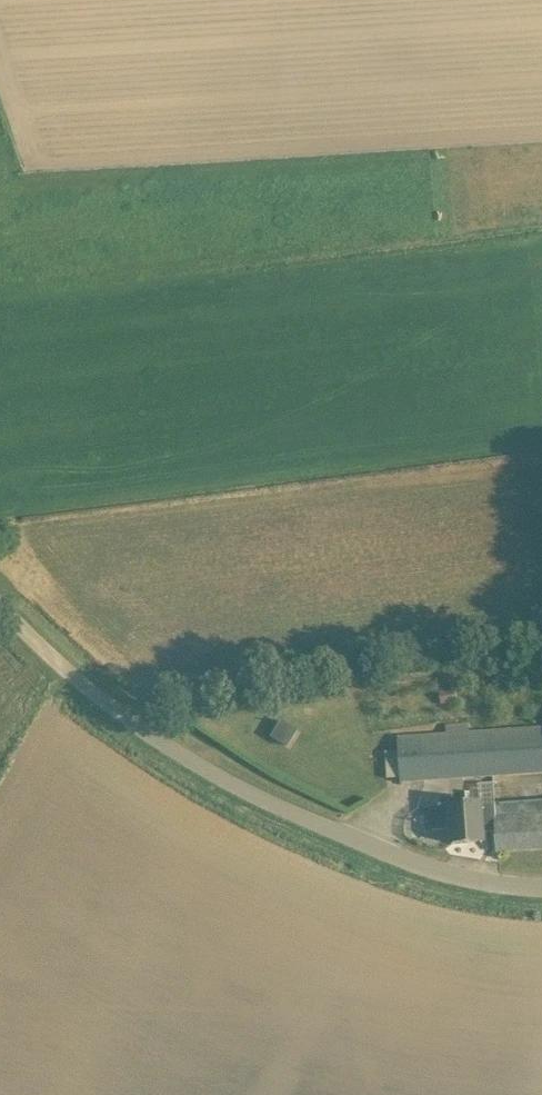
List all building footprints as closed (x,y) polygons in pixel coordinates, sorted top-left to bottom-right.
[(456,689),(441,692),(443,705),(458,703),(456,689)] [(447,726),(447,733),(398,737),(401,782),(492,776),(488,731),(471,732),(470,724),(447,726)] [(488,731),(492,776),(541,773),(541,727),(488,731)] [(480,783),(481,801),(497,801),(497,783),(480,783)] [(541,847),(541,800),(495,804),(497,831),(498,851),(499,851),(499,850),(541,847)] [(452,829),(453,844),(484,842),(483,833),(497,831),(495,804),(481,805),(481,803),(451,805),(451,804),(440,805),(440,808),(431,808),(432,830),(452,829)]
